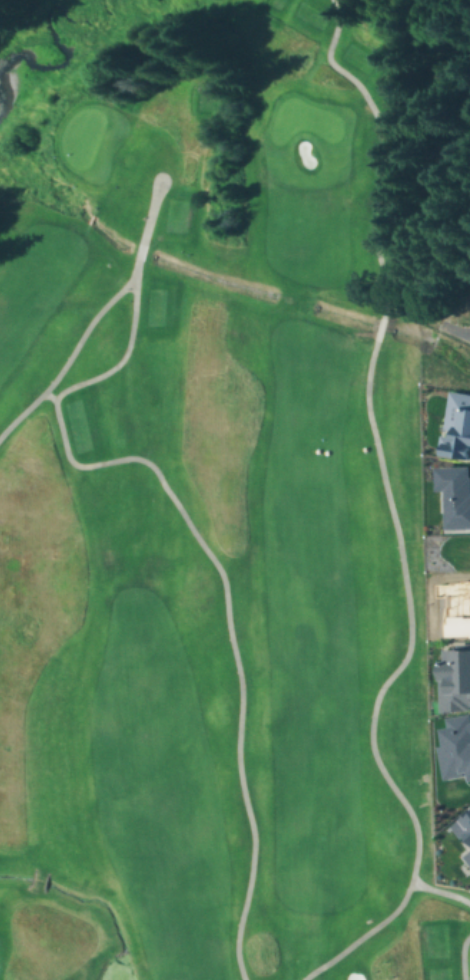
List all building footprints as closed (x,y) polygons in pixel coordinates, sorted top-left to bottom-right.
[(448,390),(469,394),(469,457),(435,452),(438,434),(450,436),(451,428),(442,426),(448,390)] [(432,467),(469,465),(469,528),(441,529),(440,490),(433,490),(432,467)] [(446,578),(469,577),(469,636),(433,637),(432,581),(446,581),(446,578)] [(454,643),(469,643),(469,706),(468,706),(468,711),(439,711),(438,678),(434,679),(433,659),(441,659),(441,647),(454,647),(454,643)] [(445,719),(469,714),(469,781),(467,782),(466,775),(441,780),(435,745),(439,744),(436,727),(446,725),(445,719)] [(450,825),(469,810),(469,843),(464,835),(460,837),(450,825)] [(461,855),(469,848),(469,866),(461,855)]
